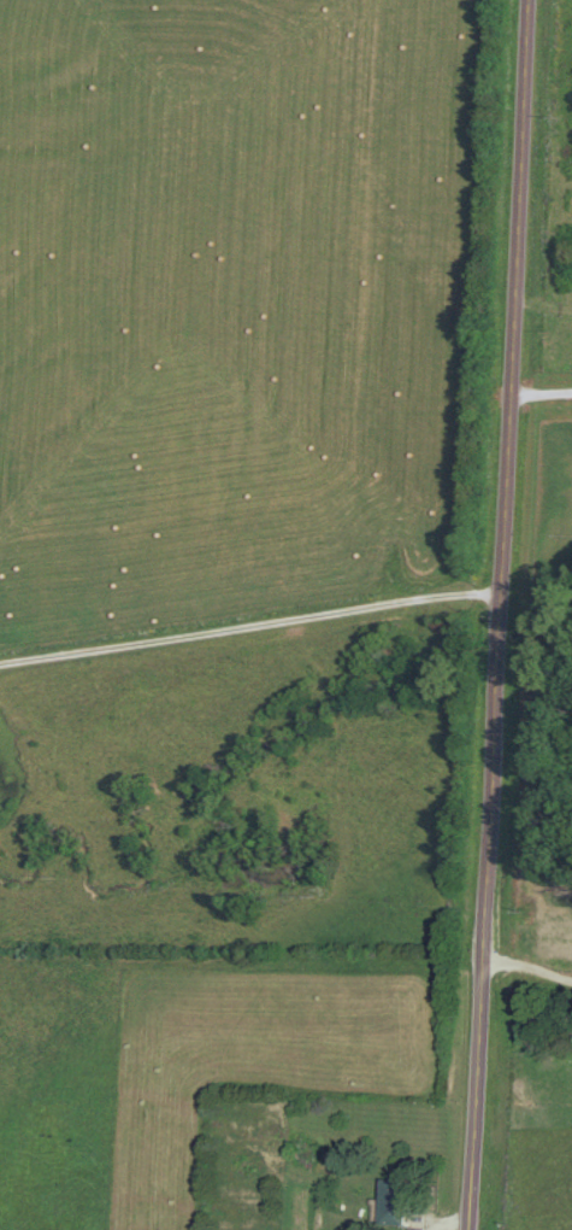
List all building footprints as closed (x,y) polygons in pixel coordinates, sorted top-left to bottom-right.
[(375,1226),(402,1226),(402,1179),(375,1179),(375,1226)]
